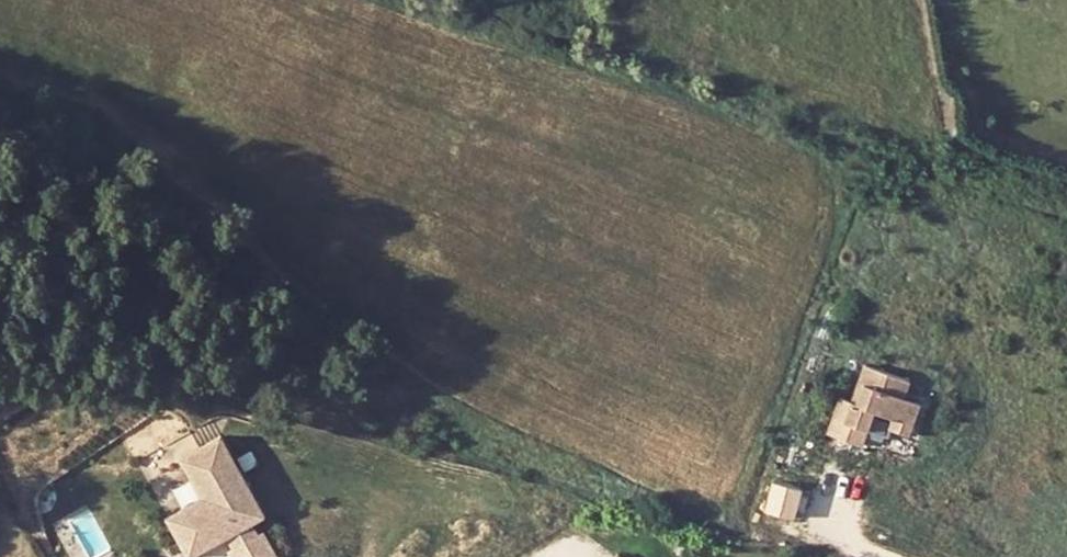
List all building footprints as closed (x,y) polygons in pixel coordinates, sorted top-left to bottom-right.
[(938,389),(920,383),(925,370),(879,354),(866,389),(856,385),(843,421),(878,433),(883,419),(875,416),(882,396),(890,399),(912,406),(905,425),(924,431),(938,389)] [(883,419),(890,399),(882,396),(875,416),(883,419)] [(190,467),(167,481),(180,503),(167,509),(178,527),(221,501),(229,513),(219,518),(239,551),(271,530),(251,497),(246,500),(239,489),(253,483),(205,406),(193,413),(203,430),(184,441),(198,463),(190,467)] [(184,441),(203,430),(193,413),(167,429),(190,467),(198,463),(184,441)] [(167,481),(155,489),(167,509),(180,503),(167,481)]
